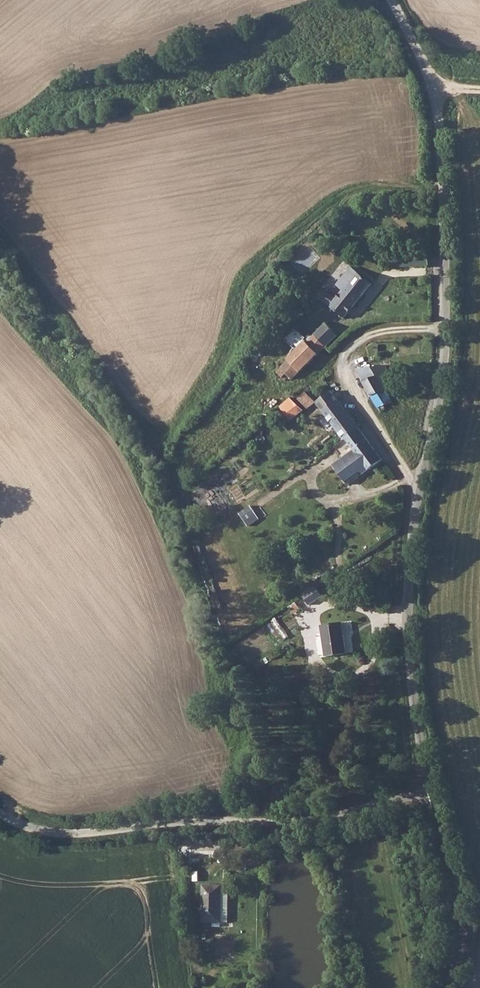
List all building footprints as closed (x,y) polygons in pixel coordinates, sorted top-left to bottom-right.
[(432,261),(432,249),(393,251),(393,263),(432,261)] [(375,280),(352,263),(339,282),(345,287),(338,295),(326,287),(322,295),(332,302),(331,305),(349,315),(375,280)] [(315,331),(327,345),(339,333),(327,320),(315,331)] [(294,378),(321,351),(327,345),(315,331),(309,337),(302,330),(294,338),(299,344),(289,351),(289,359),(283,366),(294,378)] [(389,387),(397,382),(398,382),(387,360),(376,362),(389,387)] [(374,393),(389,387),(376,362),(365,364),(370,376),(365,378),(374,393)] [(291,381),(294,378),(283,366),(279,369),(291,381)] [(374,393),(383,410),(388,407),(387,402),(395,399),(389,387),(374,393)] [(325,412),(342,400),(332,388),(317,399),(317,400),(325,412)] [(315,398),(306,390),(299,397),(310,407),(317,400),(317,399),(315,398)] [(336,423),(339,427),(354,416),(342,400),(325,412),(334,426),(336,423)] [(278,416),(274,411),(271,409),(265,414),(265,418),(268,421),(273,420),(278,416)] [(345,441),(350,437),(362,426),(360,424),(354,416),(339,427),(338,428),(340,434),(345,441)] [(363,455),(376,445),(362,426),(350,437),(356,445),(363,455)] [(384,455),(376,445),(363,455),(356,445),(334,462),(349,482),(384,455)] [(248,527),(259,519),(250,505),(239,513),(248,527)] [(327,622),(331,653),(351,651),(345,620),(327,622)] [(223,846),(224,835),(192,836),(192,847),(223,846)] [(221,919),(223,882),(205,881),(203,918),(221,919)]
